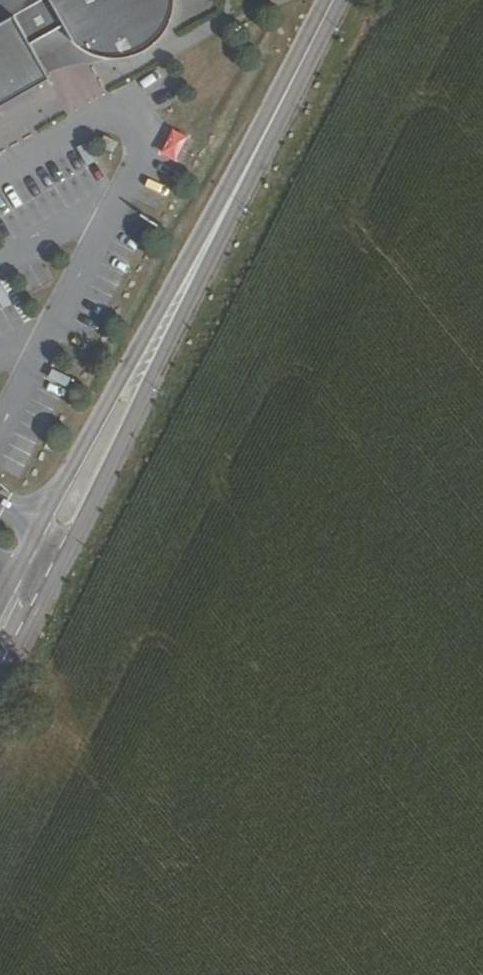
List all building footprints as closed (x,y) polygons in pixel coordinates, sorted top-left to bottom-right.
[(51,76),(48,71),(53,69),(69,64),(98,60),(116,57),(122,57),(132,55),(147,48),(157,41),(165,32),(172,17),(175,6),(175,0),(0,0),(0,105),(51,76)]
